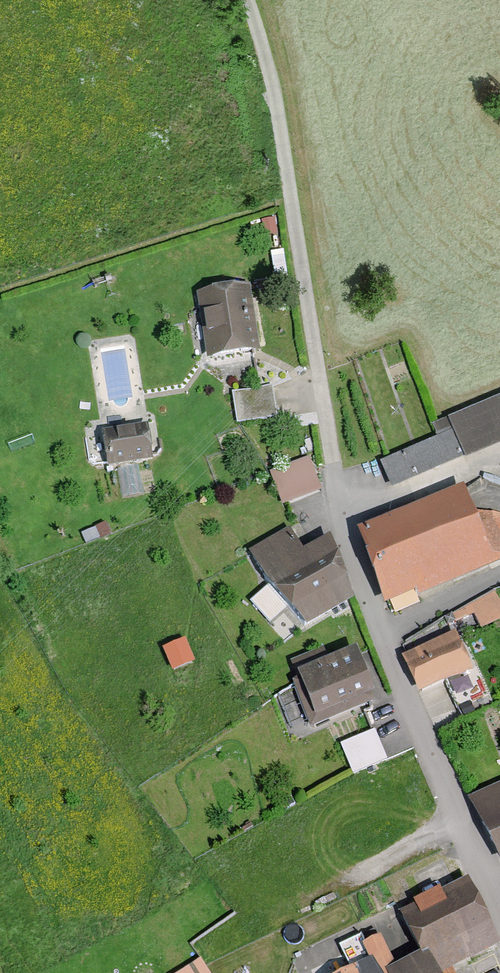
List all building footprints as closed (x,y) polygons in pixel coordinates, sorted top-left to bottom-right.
[(260,355),(251,289),(197,297),(206,363),(260,355)] [(273,423),(269,393),(231,398),(236,428),(273,423)] [(431,430),(437,444),(383,465),(393,491),(464,464),(464,465),(499,451),(499,403),(431,430)] [(151,466),(146,432),(102,438),(106,472),(151,466)] [(319,495),(308,465),(269,478),(280,509),(319,495)] [(475,520),(465,494),(356,537),(386,611),(499,565),(499,522),(475,520)] [(246,558),(266,593),(249,607),(268,630),(287,614),(307,631),(352,607),(327,543),(301,558),(288,535),(246,558)] [(476,610),(482,624),(499,616),(499,589),(498,586),(452,607),(457,619),(476,610)] [(467,676),(453,641),(402,662),(416,697),(467,676)] [(192,667),(183,646),(162,655),(171,676),(192,667)] [(373,704),(355,656),(327,667),(322,654),(289,666),(312,727),(373,704)] [(384,763),(373,734),(339,749),(351,777),(384,763)] [(468,804),(499,868),(499,788),(468,804)] [(466,884),(397,917),(417,959),(392,971),(378,942),(364,949),(360,939),(334,951),(345,972),(453,972),(498,951),(466,884)]
